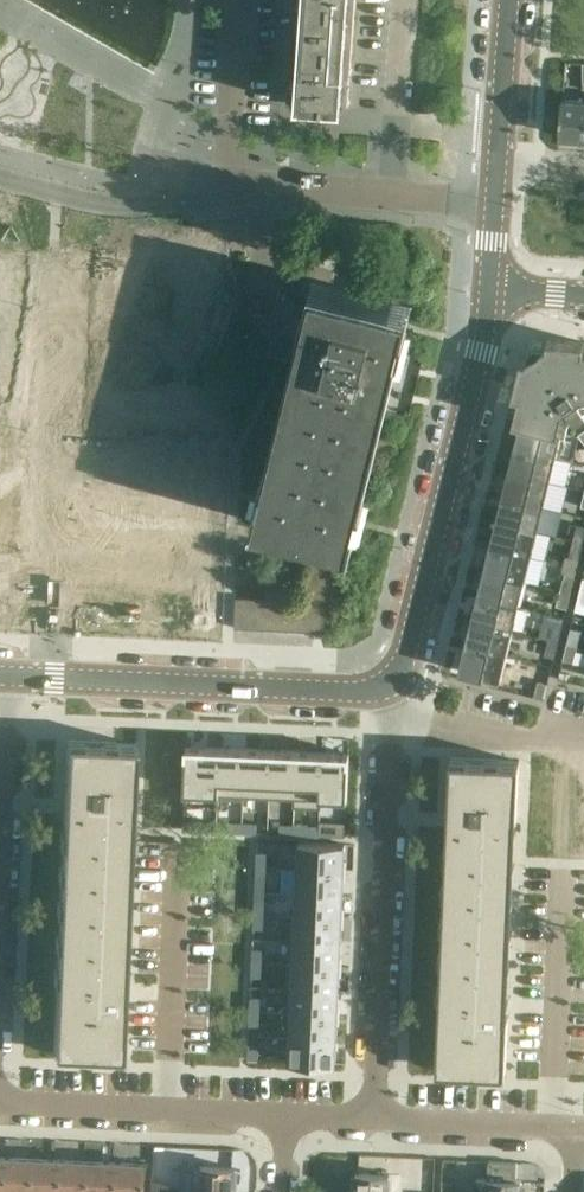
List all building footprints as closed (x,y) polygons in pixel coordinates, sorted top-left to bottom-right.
[(355,0),(303,0),(296,103),(342,106),(348,105),(349,84),(355,0)] [(563,99),(560,135),(583,137),(583,101),(563,99)] [(297,355),(295,362),(256,519),(315,534),(299,600),(236,597),(234,627),(325,632),(348,542),(350,542),(408,307),(315,284),(305,325),(296,323),(276,344),(275,349),(297,355)] [(548,339),(547,339),(547,346),(538,346),(530,351),(528,360),(521,358),(512,394),(519,396),(513,419),(562,431),(562,429),(558,428),(564,409),(558,401),(562,398),(577,419),(583,414),(583,413),(583,405),(573,390),(577,388),(583,395),(583,349),(583,348),(583,341),(548,339)] [(556,456),(562,431),(513,419),(513,421),(520,422),(514,446),(556,456)] [(549,481),(556,456),(514,446),(508,470),(549,481)] [(543,506),(549,481),(508,470),(502,495),(543,506)] [(537,530),(543,506),(502,495),(496,520),(537,530)] [(531,555),(537,530),(496,520),(489,545),(531,555)] [(583,542),(583,539),(583,525),(577,523),(573,539),(583,542)] [(583,542),(573,539),(569,555),(579,558),(583,542)] [(1,543),(0,557),(11,557),(11,544),(1,543)] [(525,580),(531,555),(489,545),(483,570),(525,580)] [(0,582),(0,616),(22,617),(25,569),(1,568),(0,582)] [(25,569),(22,617),(46,619),(48,570),(25,569)] [(519,605),(525,580),(483,570),(477,595),(519,605)] [(560,589),(571,591),(575,575),(564,573),(560,589)] [(571,591),(560,589),(556,605),(567,608),(571,591)] [(579,593),(575,610),(583,612),(583,595),(579,593)] [(513,630),(519,605),(477,595),(471,620),(513,630)] [(471,620),(465,644),(506,655),(513,630),(471,620)] [(548,639),(559,641),(563,625),(552,622),(548,639)] [(567,643),(577,646),(581,630),(571,627),(567,643)] [(559,641),(548,639),(544,655),(555,657),(559,641)] [(577,646),(567,643),(563,659),(573,662),(577,646)] [(506,655),(465,644),(458,670),(500,681),(506,655)] [(534,696),(544,699),(548,683),(538,680),(534,696)] [(54,1047),(54,1051),(122,1054),(122,1052),(124,1002),(124,999),(115,998),(116,985),(116,983),(118,950),(118,949),(119,916),(119,915),(121,882),(121,881),(122,848),(122,846),(124,814),(124,799),(133,800),(136,744),(67,741),(64,811),(63,831),(71,832),(71,844),(63,844),(63,845),(63,846),(62,866),(70,866),(69,878),(61,878),(61,879),(60,899),(68,900),(68,909),(68,912),(60,912),(60,913),(59,936),(67,937),(66,946),(58,946),(58,948),(57,966),(57,968),(65,968),(65,980),(57,980),(57,982),(54,1047)] [(186,752),(184,804),(198,804),(219,805),(219,798),(220,798),(222,748),(201,747),(186,746),(186,752)] [(222,748),(220,798),(244,799),(246,749),(222,748)] [(246,749),(244,799),(245,799),(245,793),(270,794),(272,750),(246,749)] [(272,750),(270,794),(294,795),(293,806),(295,806),(297,751),(272,750)] [(297,751),(295,806),(318,807),(320,808),(321,802),(323,752),(297,751)] [(323,752),(321,802),(347,803),(349,761),(349,754),(323,752)] [(438,1066),(437,1068),(446,1069),(505,1071),(506,1071),(506,1070),(508,1016),(499,1015),(500,1001),(502,967),(503,933),(505,898),(506,864),(508,830),(508,816),(517,816),(519,766),(520,761),(519,761),(517,761),(458,759),(451,758),(448,816),(448,828),(447,844),(447,848),(455,849),(455,862),(446,862),(446,882),(454,883),(453,895),(445,895),(445,896),(444,912),(444,916),(452,917),(452,929),(444,929),(443,930),(443,931),(443,950),(451,951),(450,963),(442,963),(442,964),(441,984),(441,985),(449,985),(449,997),(441,997),(440,999),(438,1066)] [(183,820),(183,830),(197,831),(197,821),(183,820)] [(197,821),(197,831),(211,831),(211,821),(197,821)] [(228,822),(228,832),(242,833),(242,823),(228,822)] [(242,823),(242,833),(256,833),(257,823),(242,823)] [(279,824),(279,834),(293,834),(293,825),(279,824)] [(293,825),(293,834),(307,835),(308,825),(293,825)] [(330,826),(330,836),(341,836),(344,836),(344,827),(341,827),(330,826)] [(298,842),(297,869),(342,870),(344,871),(344,870),(345,844),(343,844),(298,842)] [(553,846),(552,858),(566,859),(567,847),(553,846)] [(257,852),(256,864),(266,865),(267,852),(257,852)] [(256,864),(256,880),(265,881),(266,865),(256,864)] [(297,869),(296,893),(341,894),(343,895),(343,894),(344,871),(342,870),(297,869)] [(290,914),(289,916),(340,918),(342,919),(342,918),(343,895),(341,894),(296,893),(295,915),(290,914)] [(255,900),(254,914),(264,915),(264,913),(264,900),(255,900)] [(254,914),(254,929),(263,929),(264,915),(254,914)] [(288,939),(288,941),(294,941),(339,943),(341,943),(341,942),(342,919),(340,918),(289,916),(288,939)] [(287,963),(287,965),(338,967),(340,967),(340,966),(341,943),(339,943),(294,941),(293,963),(287,963)] [(253,948),(252,962),(262,963),(262,948),(253,948)] [(252,962),(252,977),(261,977),(262,963),(252,962)] [(287,965),(286,989),(337,991),(339,991),(339,990),(340,967),(338,967),(287,965)] [(286,989),(292,990),(291,1013),(336,1015),(338,1015),(339,991),(337,991),(286,989)] [(251,996),(250,1011),(260,1011),(260,997),(251,996)] [(250,1011),(249,1025),(259,1026),(260,1011),(250,1011)] [(291,1013),(290,1038),(335,1039),(336,1040),(337,1039),(338,1015),(336,1015),(291,1013)] [(290,1038),(289,1062),(334,1064),(335,1064),(335,1063),(336,1040),(335,1039),(290,1038)] [(248,1058),(248,1059),(258,1059),(258,1045),(249,1044),(248,1058)] [(201,1148),(200,1166),(199,1166),(198,1191),(231,1191),(232,1182),(232,1168),(230,1167),(231,1149),(201,1148)] [(28,1159),(0,1158),(0,1191),(26,1191),(28,1159)] [(26,1191),(54,1191),(55,1160),(28,1159),(26,1191)] [(83,1161),(55,1160),(54,1191),(81,1191),(83,1161)] [(110,1162),(83,1161),(81,1191),(109,1191),(110,1162)] [(455,1175),(456,1162),(444,1161),(444,1174),(455,1175)] [(487,1191),(520,1191),(521,1180),(516,1180),(517,1162),(488,1161),(487,1179),(487,1191)] [(139,1163),(110,1162),(109,1191),(138,1191),(139,1163)] [(355,1173),(354,1191),(388,1191),(389,1175),(355,1173)] [(151,1182),(150,1191),(167,1191),(167,1182),(151,1182)]
